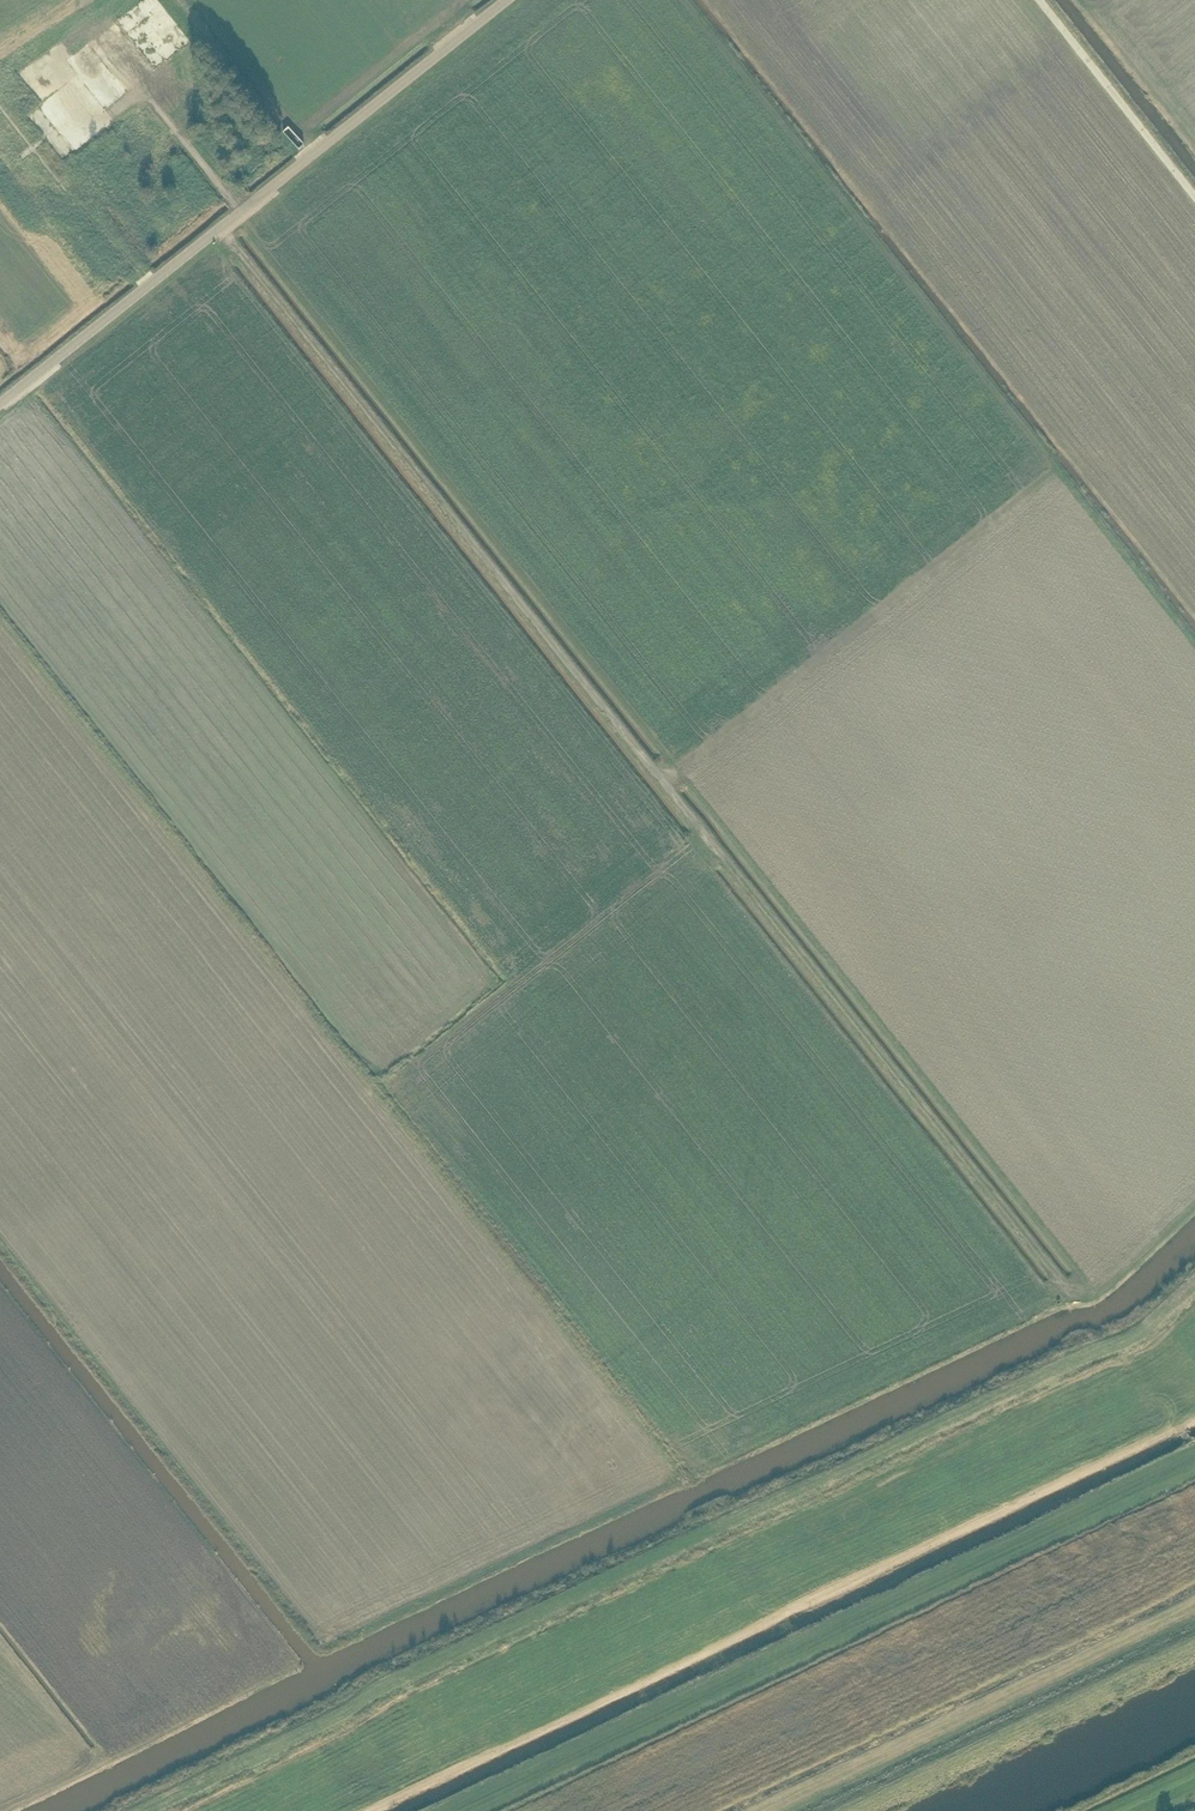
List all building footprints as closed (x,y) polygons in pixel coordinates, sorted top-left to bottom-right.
[(139,7),(66,59),(76,73),(92,62),(118,98),(154,73),(153,71),(175,55),(157,31),(151,35),(143,23),(148,20),(139,7)] [(72,81),(39,106),(76,154),(109,128),(72,81)]
